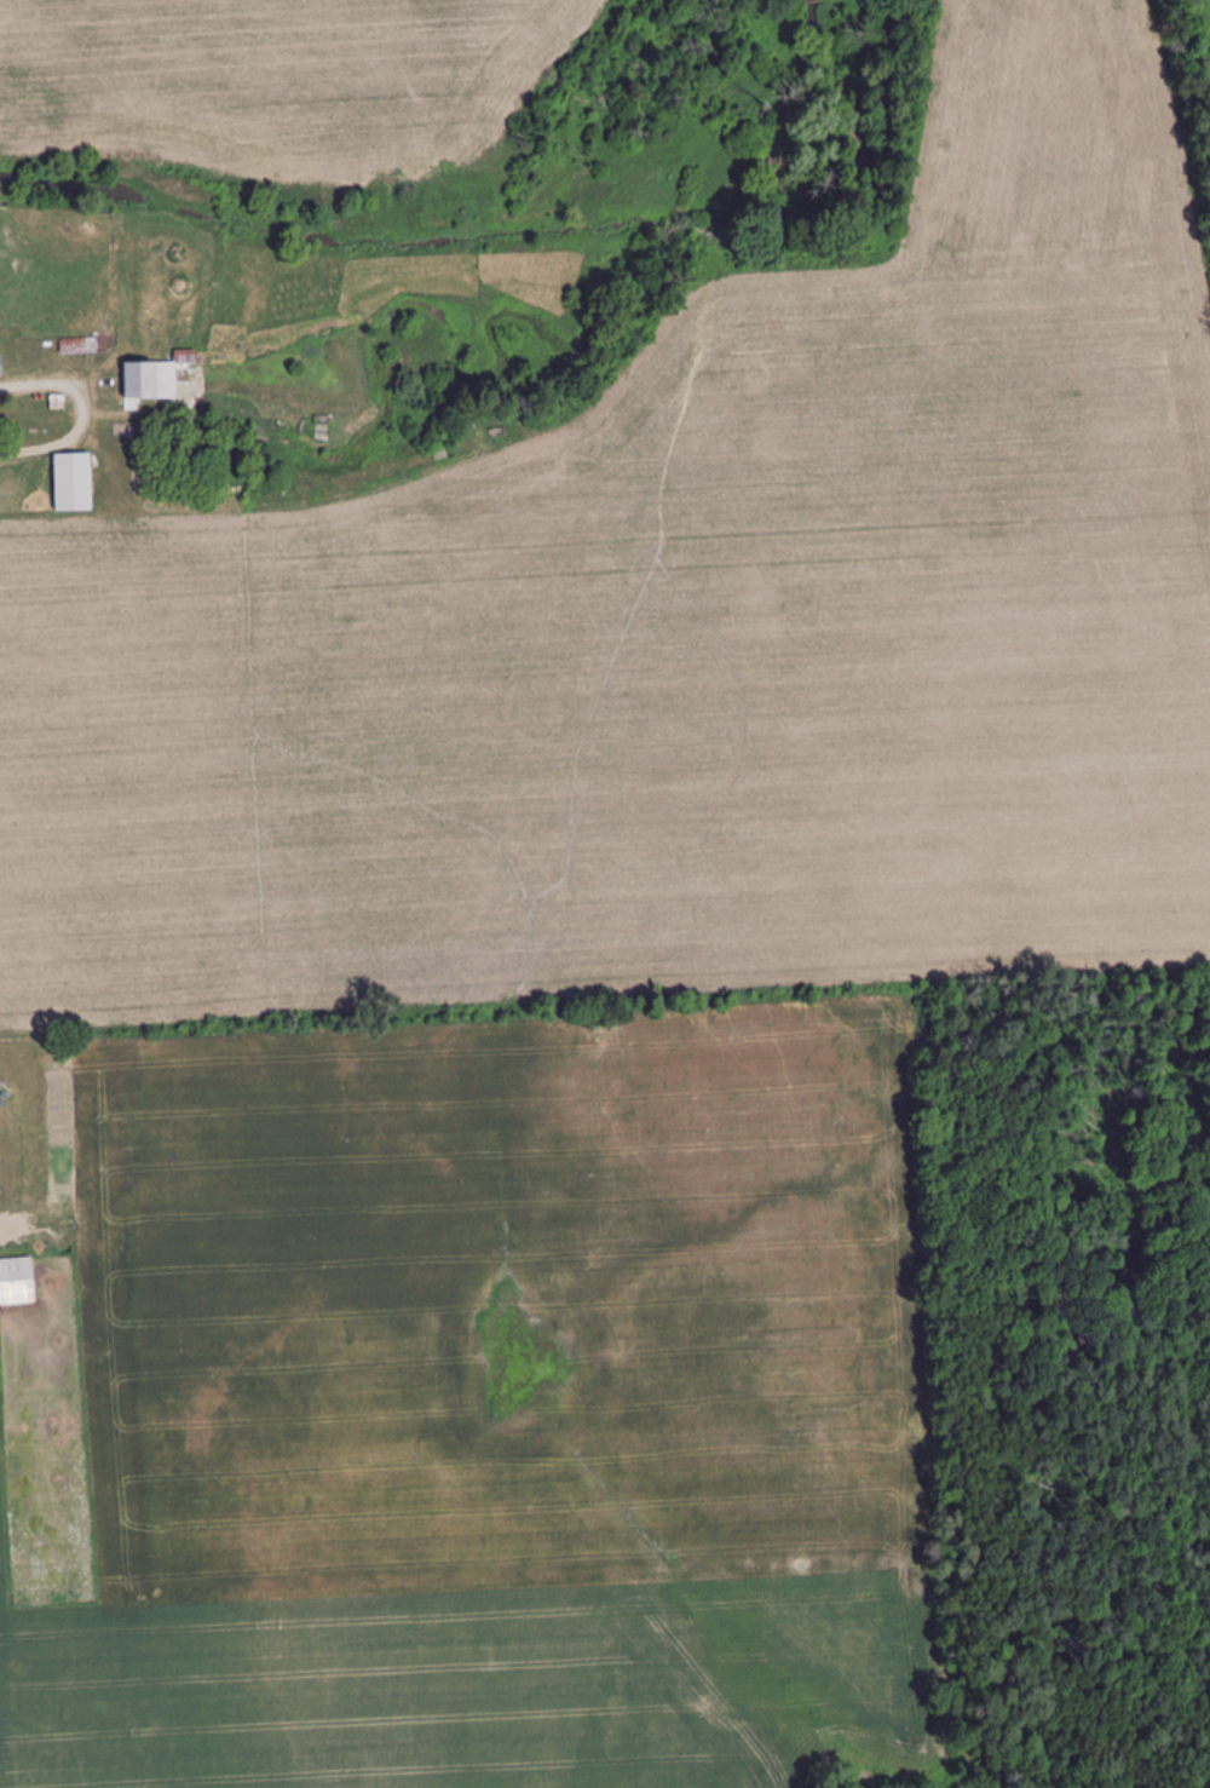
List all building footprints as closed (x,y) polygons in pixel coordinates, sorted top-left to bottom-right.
[(176,400),(175,371),(194,371),(194,350),(174,351),(174,363),(125,364),(125,400),(176,400)] [(56,510),(92,510),(92,455),(56,455),(56,510)] [(34,1259),(0,1259),(0,1305),(35,1304),(34,1259)]
